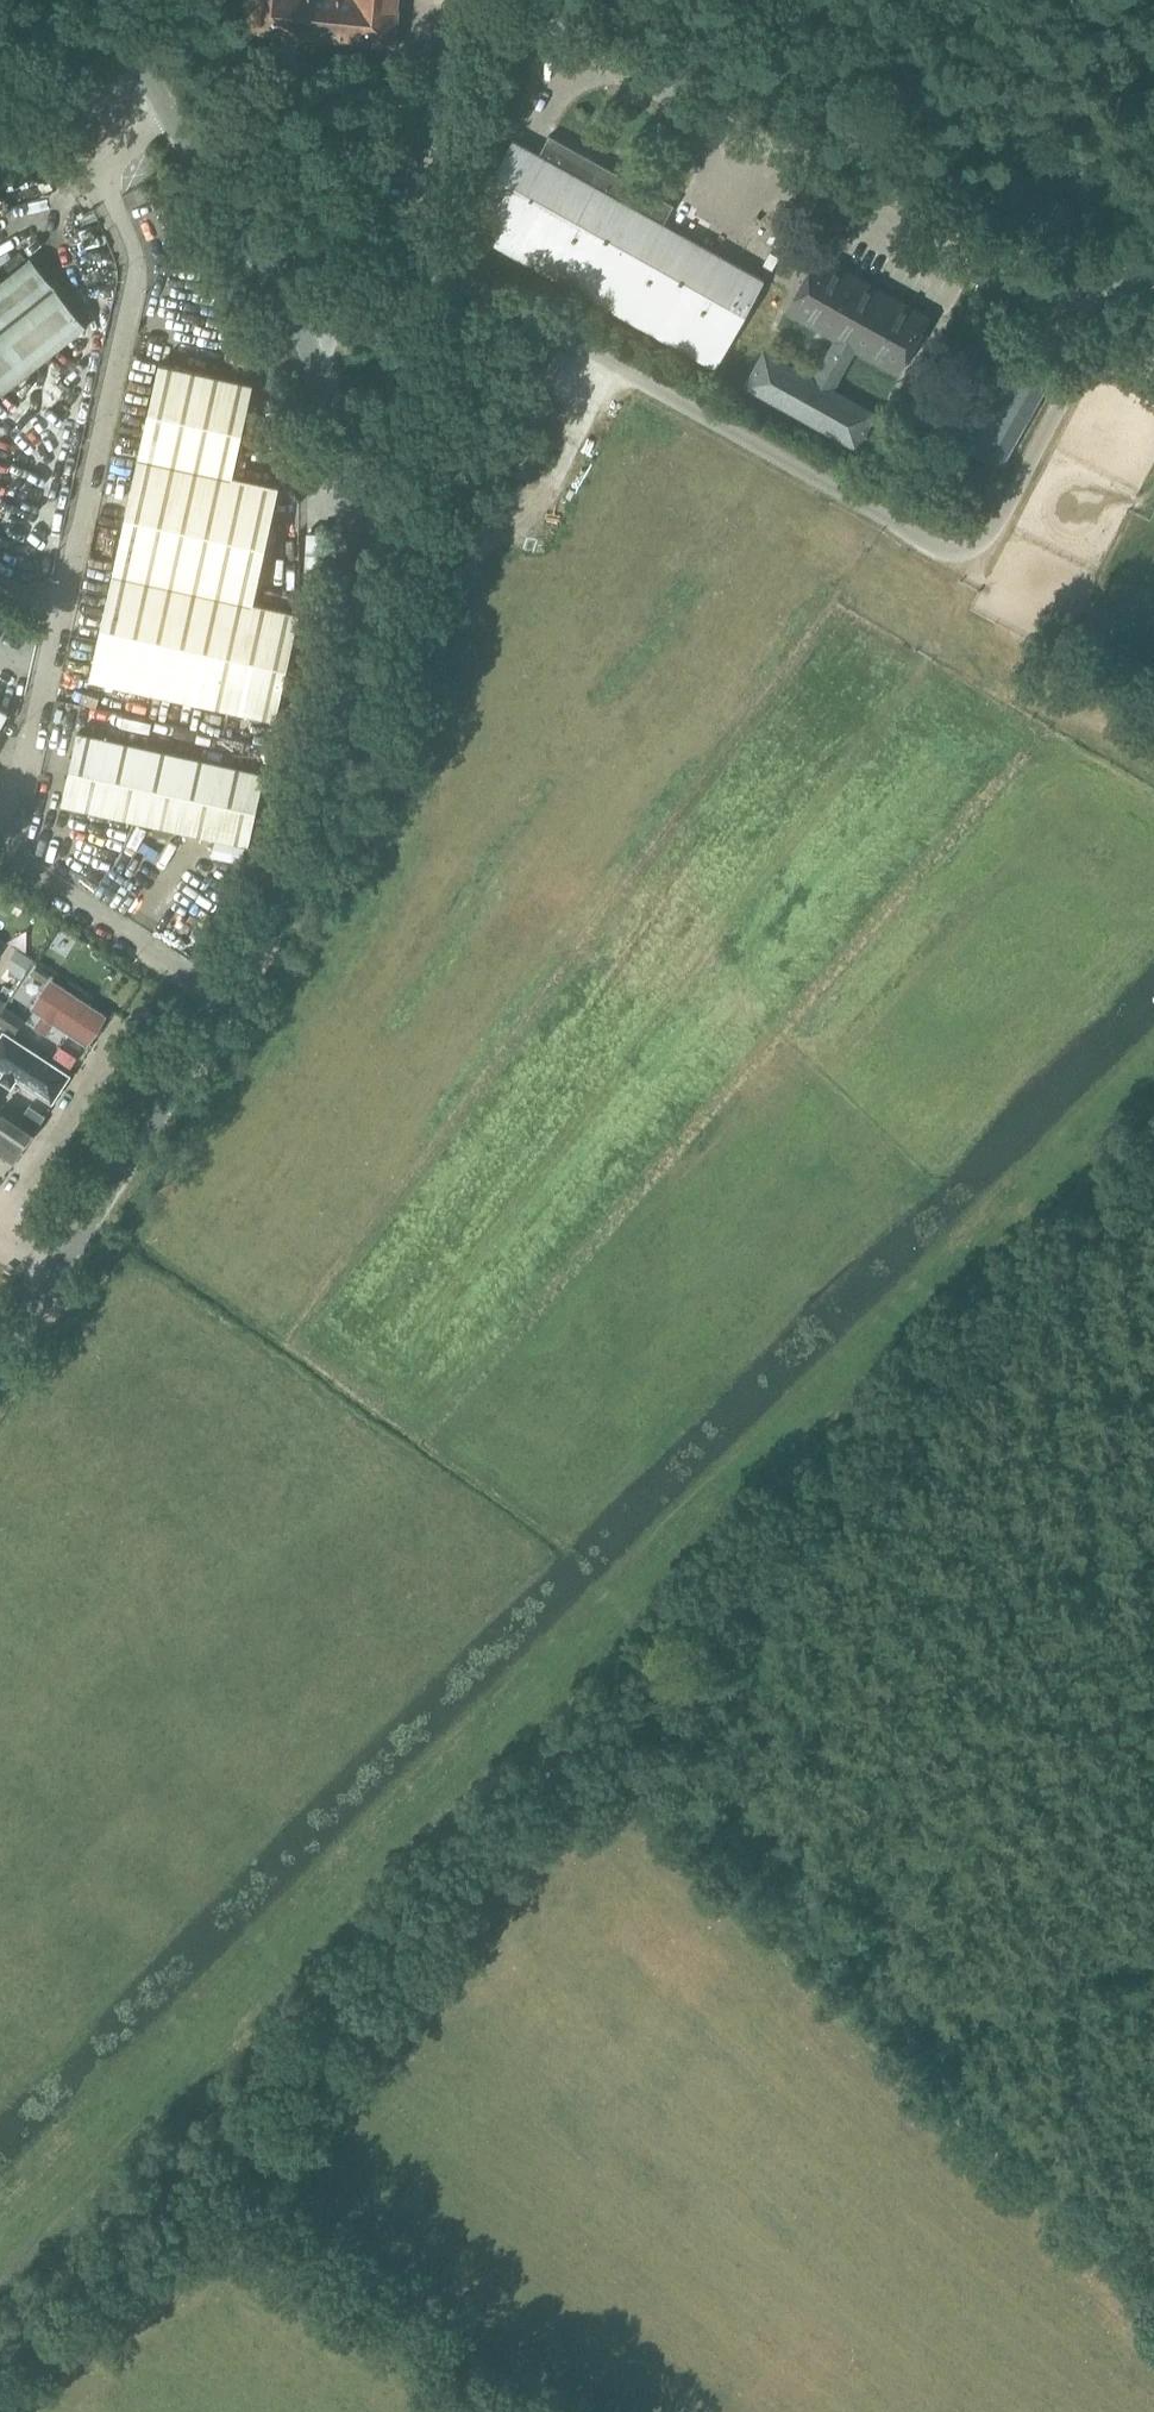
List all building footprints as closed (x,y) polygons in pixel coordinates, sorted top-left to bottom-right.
[(248,28),(394,43),(399,0),(251,0),(248,28)] [(513,139),(464,226),(716,367),(765,279),(664,223),(675,204),(550,134),(539,153),(513,139)] [(374,176),(376,164),(354,162),(353,174),(374,176)] [(764,264),(772,269),(779,256),(771,252),(764,264)] [(765,352),(747,384),(857,445),(875,413),(832,389),(855,348),(898,372),(929,316),(819,255),(790,308),(788,311),(837,338),(814,379),(765,352)] [(64,344),(87,326),(31,256),(0,281),(0,395),(64,344)] [(989,391),(960,443),(1000,465),(1054,369),(1027,354),(1002,398),(989,391)] [(114,570),(254,601),(279,485),(233,475),(253,383),(160,362),(114,570)] [(276,717),(281,695),(235,685),(240,664),(244,643),(249,622),(254,601),(114,570),(90,676),(276,717)] [(300,612),(254,601),(249,622),(295,632),(300,612)] [(295,632),(249,622),(244,643),(290,653),(295,632)] [(244,643),(240,664),(286,674),(290,653),(244,643)] [(235,685),(281,695),(286,674),(240,664),(235,685)] [(9,713),(0,708),(0,728),(9,713)] [(78,731),(62,802),(249,844),(265,773),(78,731)] [(0,1017),(0,1022),(14,1031),(15,1031),(23,1019),(6,1008),(0,1017)] [(5,1104),(0,1111),(0,1130),(23,1146),(36,1126),(5,1104)]
